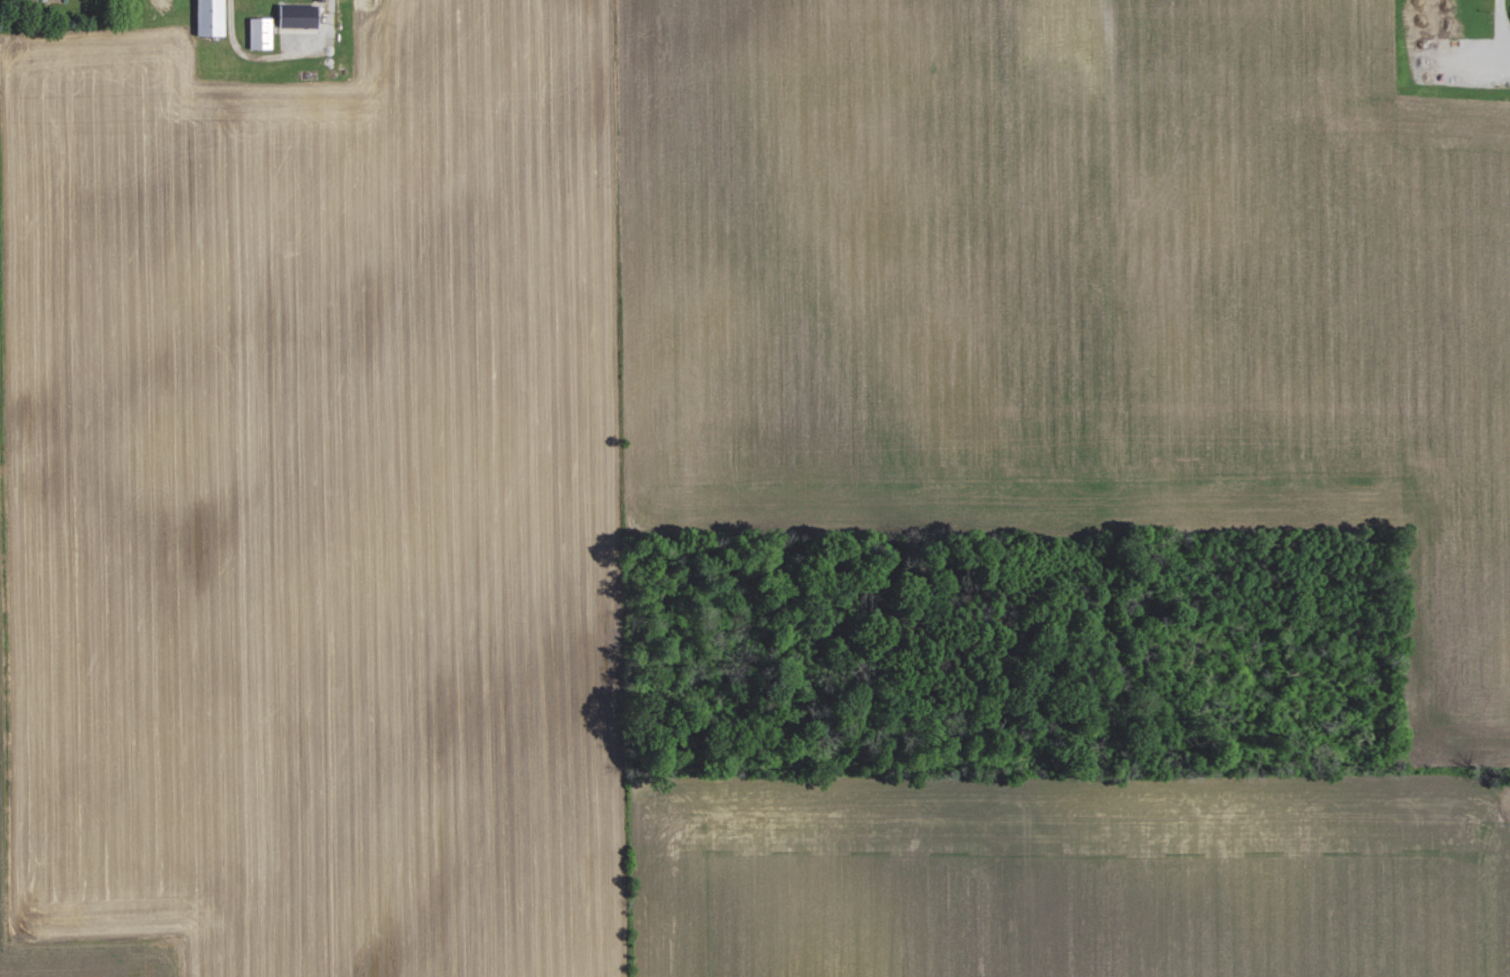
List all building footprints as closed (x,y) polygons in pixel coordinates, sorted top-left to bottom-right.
[(190,37),(220,37),(221,0),(192,0),(190,37)] [(296,6),(273,6),(274,25),(296,24),(296,6)] [(299,6),(299,11),(304,11),(303,26),(311,26),(311,6),(299,6)]
